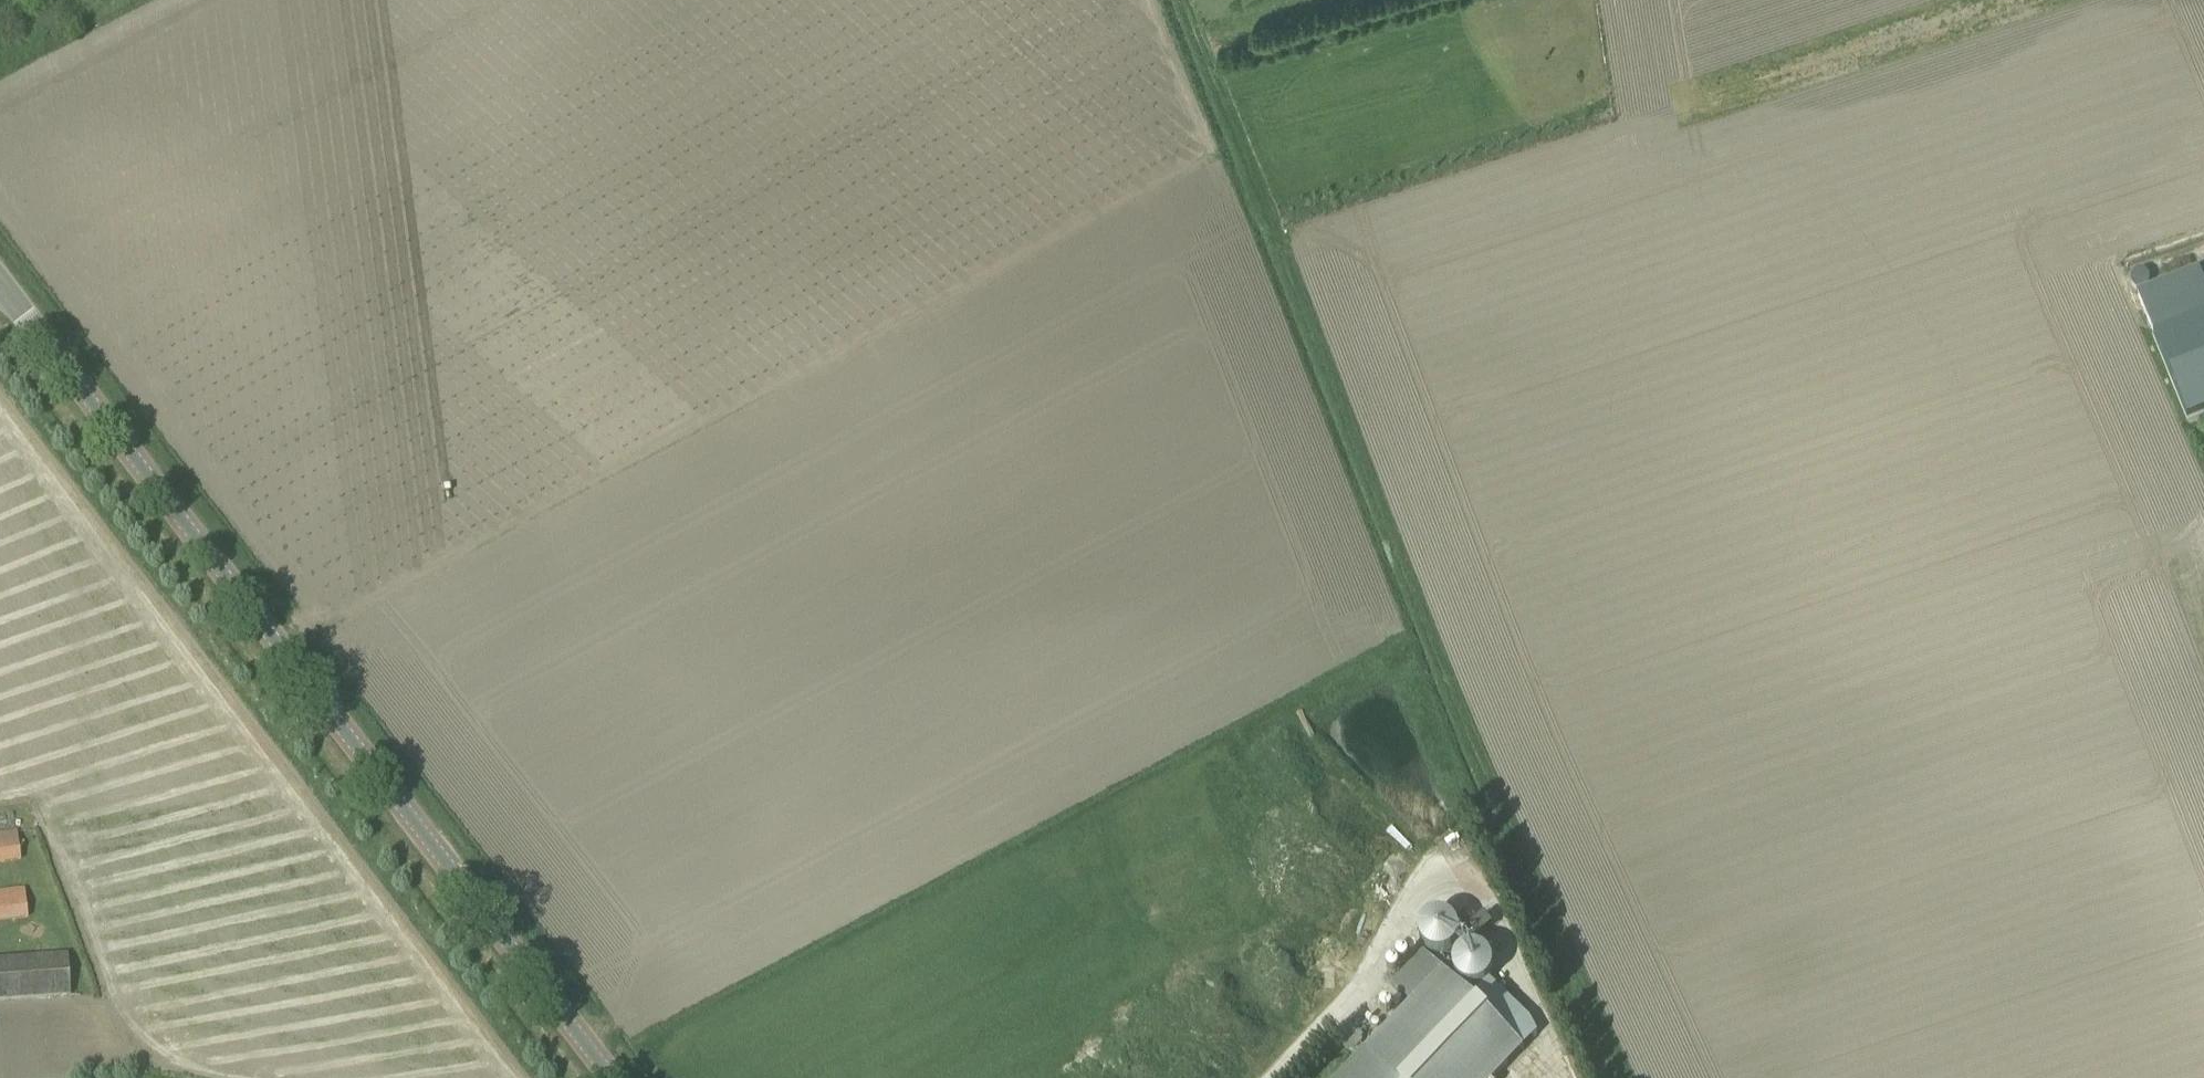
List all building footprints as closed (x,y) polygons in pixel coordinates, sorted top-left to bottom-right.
[(2203,412),(2203,314),(2153,335),(2187,419),(2203,412)] [(17,832),(0,834),(0,864),(21,861),(17,832)] [(29,919),(25,888),(0,891),(0,922),(29,919)] [(1449,953),(1452,916),(1417,914),(1415,950),(1449,953)] [(1483,915),(1468,926),(1479,939),(1493,927),(1483,915)] [(1523,1049),(1423,952),(1391,986),(1411,1004),(1340,1077),(1495,1077),(1523,1049)] [(70,995),(68,955),(0,960),(0,1000),(70,995)]
